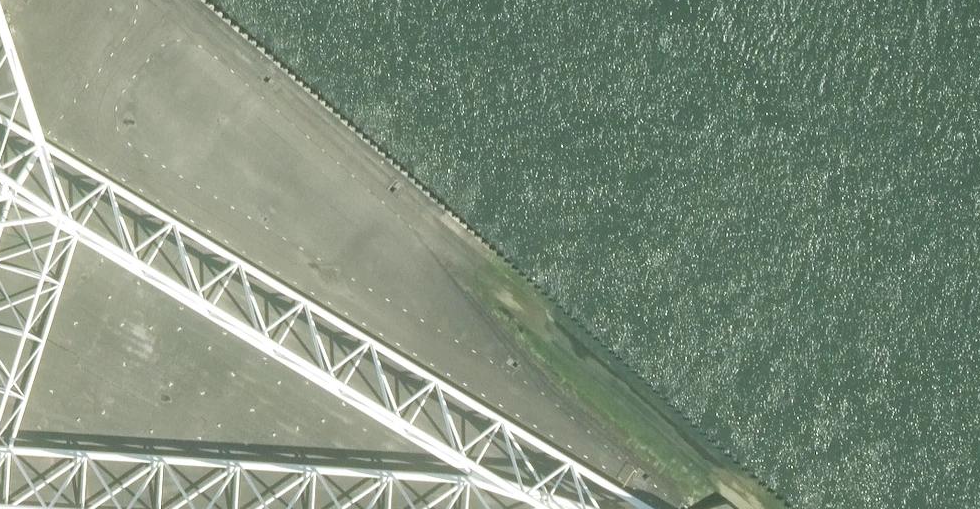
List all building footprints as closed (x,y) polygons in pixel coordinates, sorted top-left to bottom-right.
[(43,138),(0,1),(0,28),(7,50),(0,62),(0,66),(8,53),(13,70),(0,81),(0,84),(14,72),(14,73),(3,114),(0,112),(0,121),(1,122),(0,124),(0,131),(2,123),(35,142),(0,147),(0,156),(21,169),(10,188),(0,161),(0,166),(8,187),(0,182),(0,199),(7,198),(0,221),(0,233),(11,198),(13,199),(32,243),(32,244),(0,256),(0,258),(31,246),(24,271),(0,263),(0,266),(23,273),(15,297),(0,275),(0,278),(14,300),(0,306),(0,308),(14,303),(6,327),(0,325),(0,327),(5,329),(0,346),(0,361),(22,394),(0,387),(0,389),(21,396),(0,404),(0,406),(22,397),(8,443),(0,434),(0,437),(5,443),(0,442),(0,450),(2,450),(0,452),(0,454),(6,451),(9,451),(8,473),(0,472),(0,480),(7,481),(6,503),(2,502),(0,501),(0,508),(103,508),(88,508),(118,488),(125,488),(148,508),(151,508),(128,489),(158,491),(157,508),(159,508),(160,491),(191,493),(167,508),(171,508),(194,493),(201,493),(219,508),(222,508),(204,494),(235,496),(234,508),(236,508),(237,496),(267,498),(251,508),(254,508),(271,498),(277,498),(289,508),(292,508),(281,499),(311,501),(311,508),(313,508),(313,501),(344,503),(335,508),(338,508),(347,503),(354,503),(361,508),(364,508),(357,504),(388,505),(388,508),(390,508),(390,506),(421,508),(419,508),(422,508),(424,508),(431,508),(432,508),(435,508),(434,508),(442,508),(614,508),(597,504),(576,466),(646,508),(637,508),(663,508),(43,138)]
